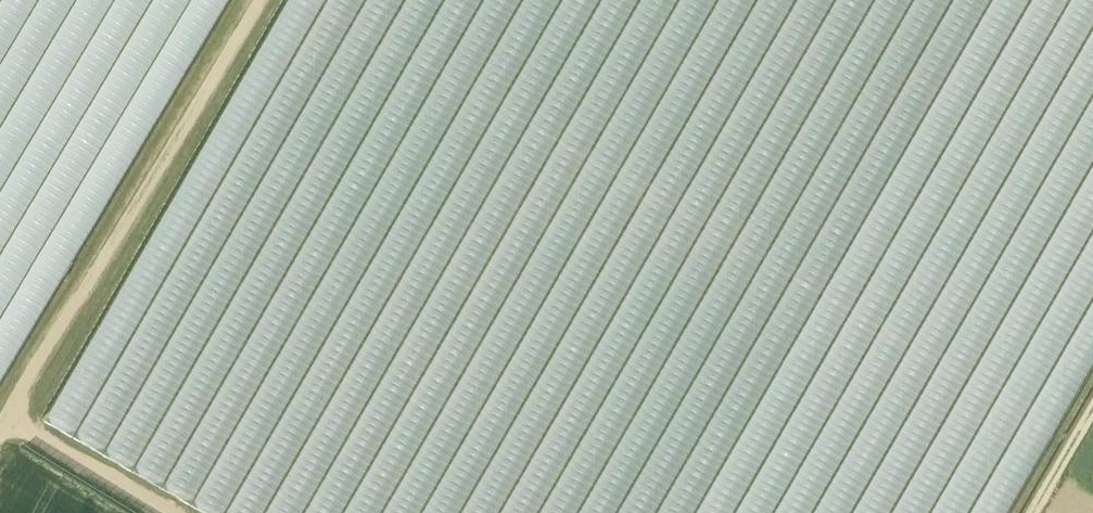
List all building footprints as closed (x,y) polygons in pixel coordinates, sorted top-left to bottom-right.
[(251,0),(0,0),(0,413),(251,0)] [(1092,392),(1092,0),(278,0),(18,443),(143,512),(1023,512),(1092,392)]
